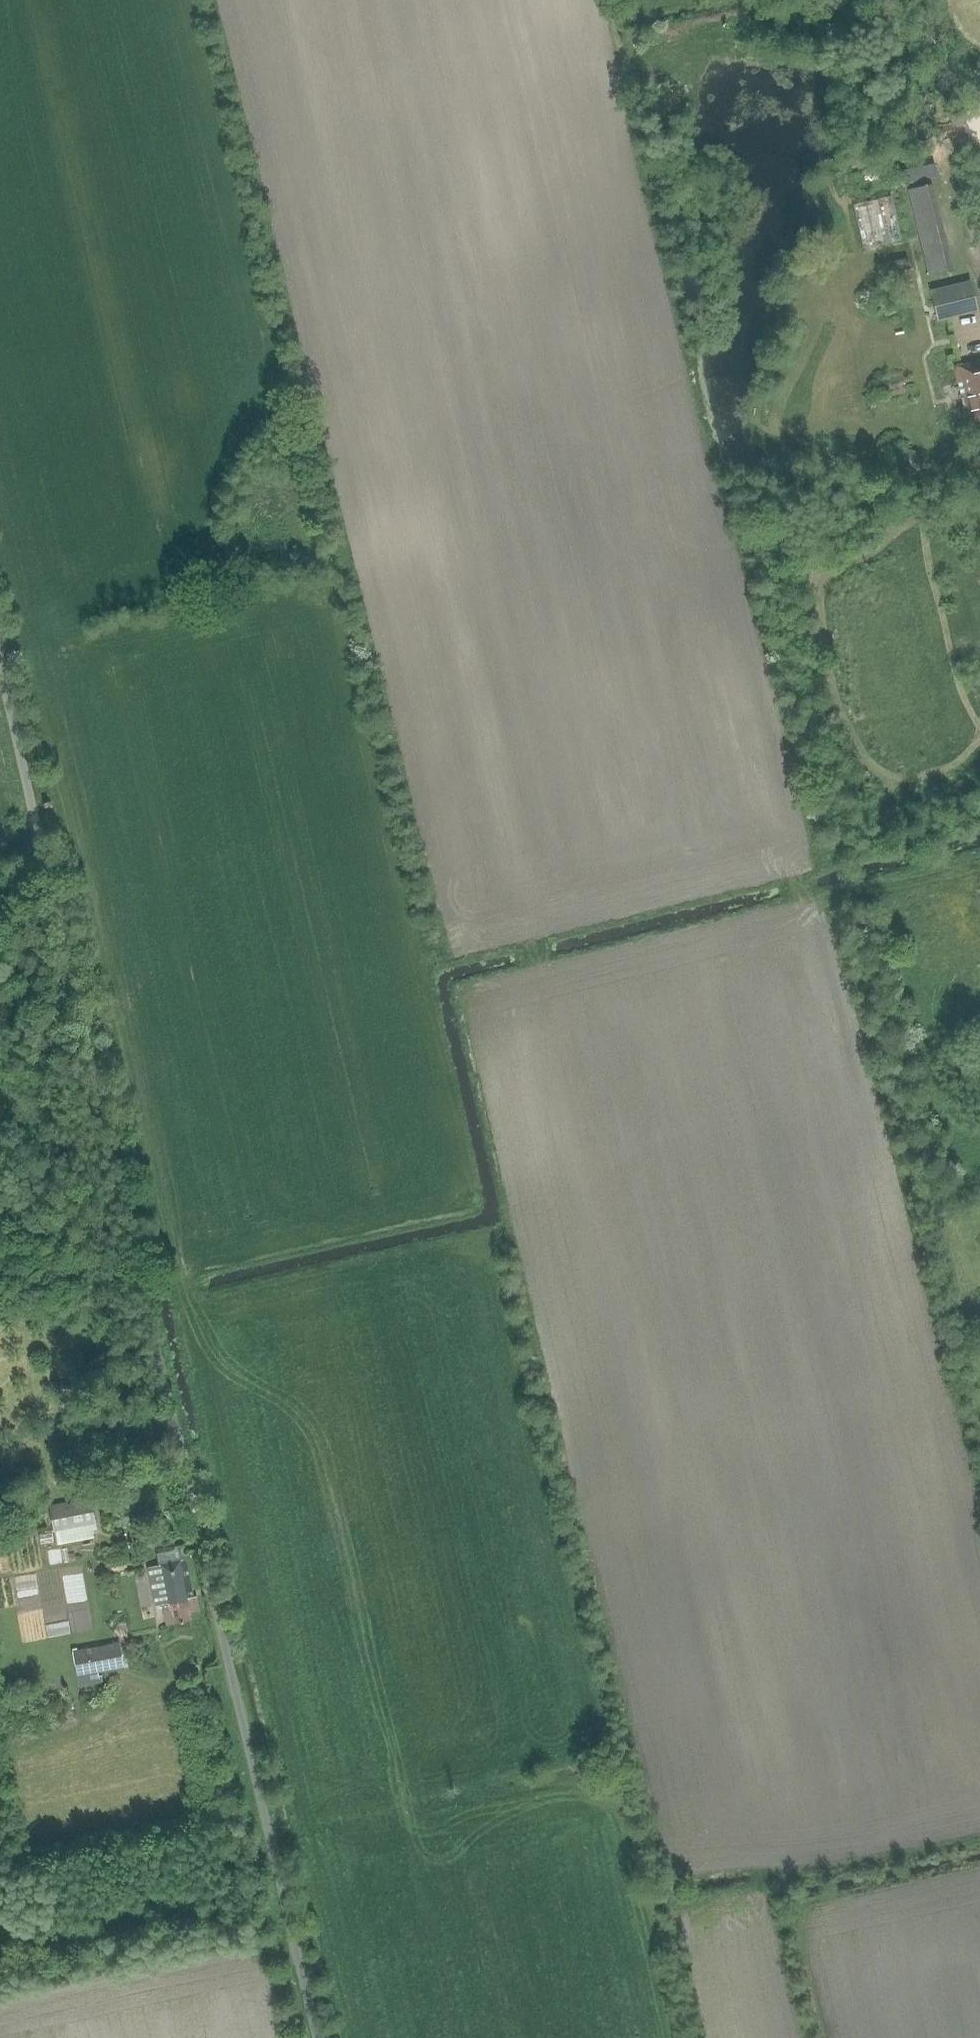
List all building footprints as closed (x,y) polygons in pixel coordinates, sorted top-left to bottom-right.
[(936,179),(933,162),(905,168),(909,185),(936,179)] [(936,180),(911,186),(930,273),(955,267),(936,180)] [(977,310),(970,280),(930,290),(937,320),(977,310)] [(957,368),(966,408),(971,407),(976,427),(979,426),(979,362),(957,368)] [(55,1530),(95,1523),(91,1500),(67,1504),(68,1507),(52,1510),(55,1530)] [(191,1613),(199,1612),(197,1596),(193,1598),(186,1559),(149,1566),(157,1606),(163,1604),(168,1626),(192,1620),(191,1613)] [(25,1639),(94,1631),(86,1566),(17,1574),(25,1639)] [(120,1642),(72,1651),(77,1677),(78,1677),(79,1682),(97,1679),(96,1673),(124,1667),(120,1642)]
